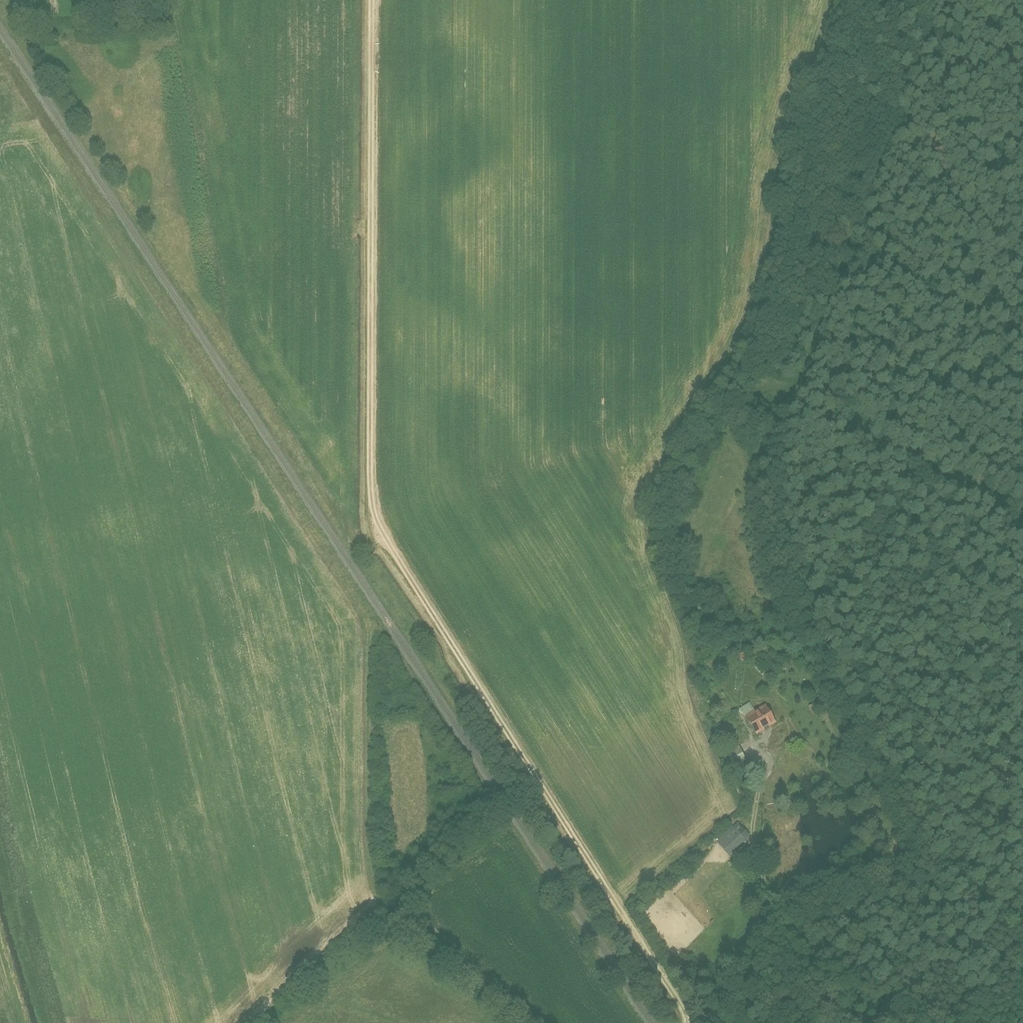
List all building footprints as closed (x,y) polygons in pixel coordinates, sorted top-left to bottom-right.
[(766,709),(749,720),(758,735),(775,725),(766,709)] [(717,841),(731,855),(752,836),(738,821),(717,841)]
